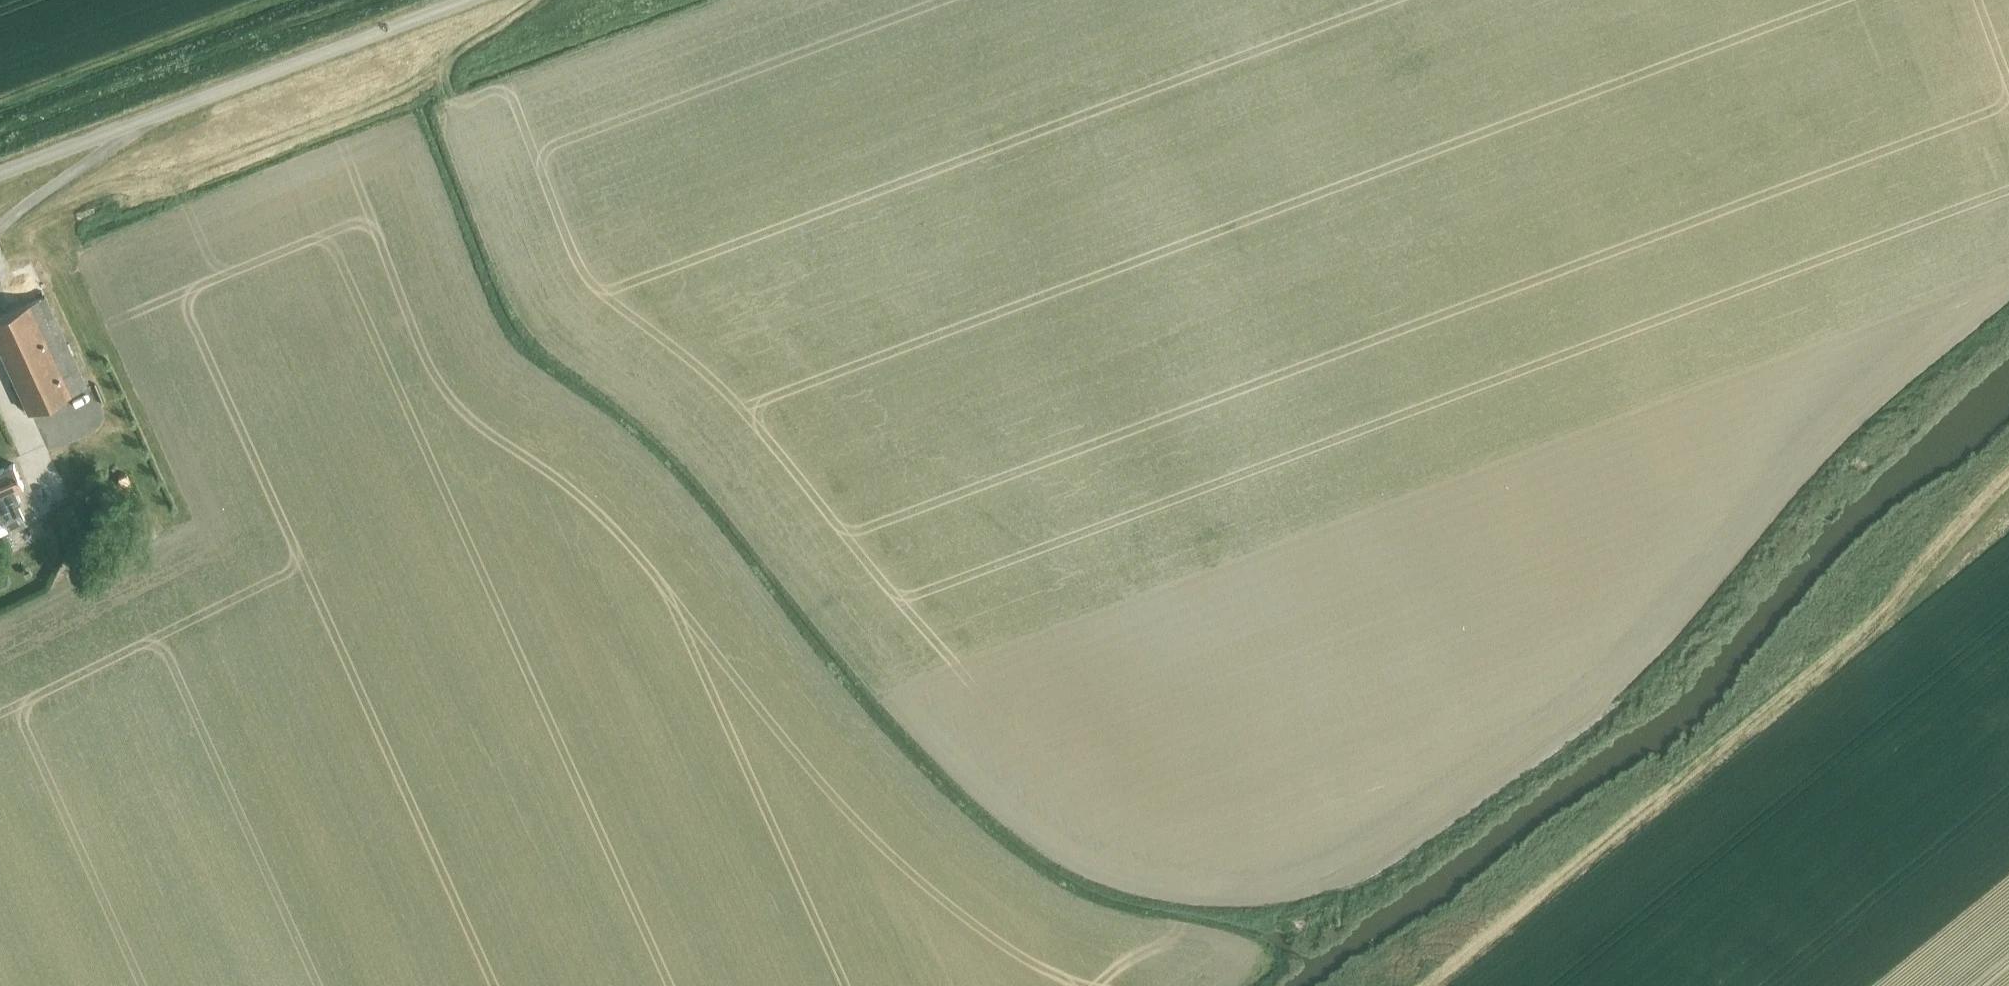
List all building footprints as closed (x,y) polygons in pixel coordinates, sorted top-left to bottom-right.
[(31,412),(87,387),(31,264),(12,273),(26,304),(0,316),(0,343),(31,412)] [(25,519),(18,502),(21,500),(16,489),(25,485),(15,464),(0,470),(0,516),(2,515),(7,527),(9,526),(12,533),(27,525),(24,519),(25,519)]
